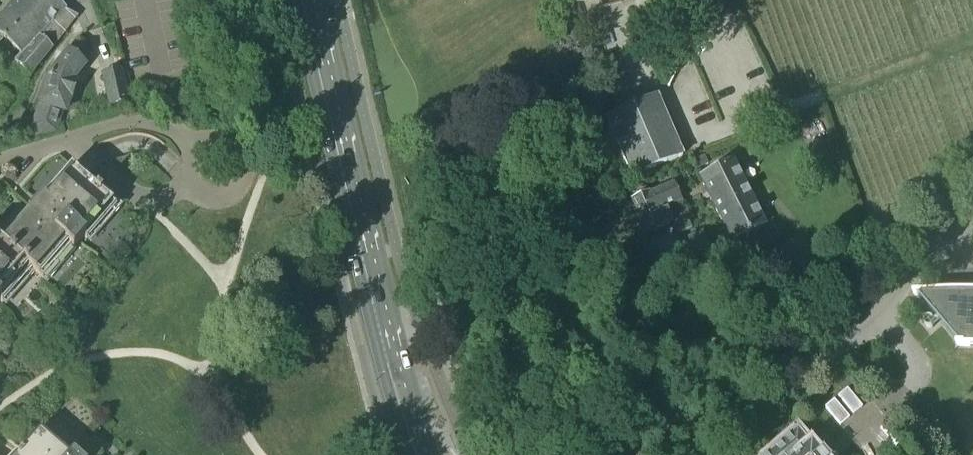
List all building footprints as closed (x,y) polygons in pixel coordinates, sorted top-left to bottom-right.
[(15,64),(30,77),(78,18),(61,12),(63,10),(52,0),(18,0),(0,20),(0,34),(23,55),(15,64)] [(71,99),(76,83),(72,81),(85,66),(84,66),(90,59),(90,48),(79,39),(50,76),(34,125),(35,135),(55,131),(62,110),(65,111),(70,98),(71,99)] [(111,105),(125,102),(128,101),(121,73),(105,77),(111,105)] [(634,178),(684,156),(659,97),(608,118),(634,178)] [(692,161),(696,170),(709,164),(705,155),(692,161)] [(732,242),(764,226),(731,163),(700,179),(732,242)] [(1,242),(45,279),(71,249),(73,250),(78,244),(79,244),(84,238),(87,241),(117,207),(72,167),(43,199),(41,197),(1,242)] [(613,192),(628,186),(624,178),(610,185),(613,192)] [(682,201),(681,202),(673,184),(631,202),(637,214),(635,215),(639,224),(641,223),(646,236),(663,228),(663,227),(671,223),(677,235),(691,229),(686,217),(688,216),(682,201)] [(542,206),(556,201),(551,187),(537,193),(542,206)] [(695,256),(710,250),(702,231),(688,237),(695,256)] [(803,239),(780,250),(792,273),(814,262),(803,239)] [(1,242),(1,243),(0,242),(0,302),(2,304),(31,271),(34,275),(35,274),(43,281),(45,279),(1,242)] [(955,292),(914,294),(914,296),(918,296),(959,344),(957,344),(957,347),(972,347),(972,292),(955,292)] [(42,429),(19,454),(72,454),(42,429)] [(797,433),(796,432),(768,454),(834,454),(826,446),(815,454),(797,433)]
